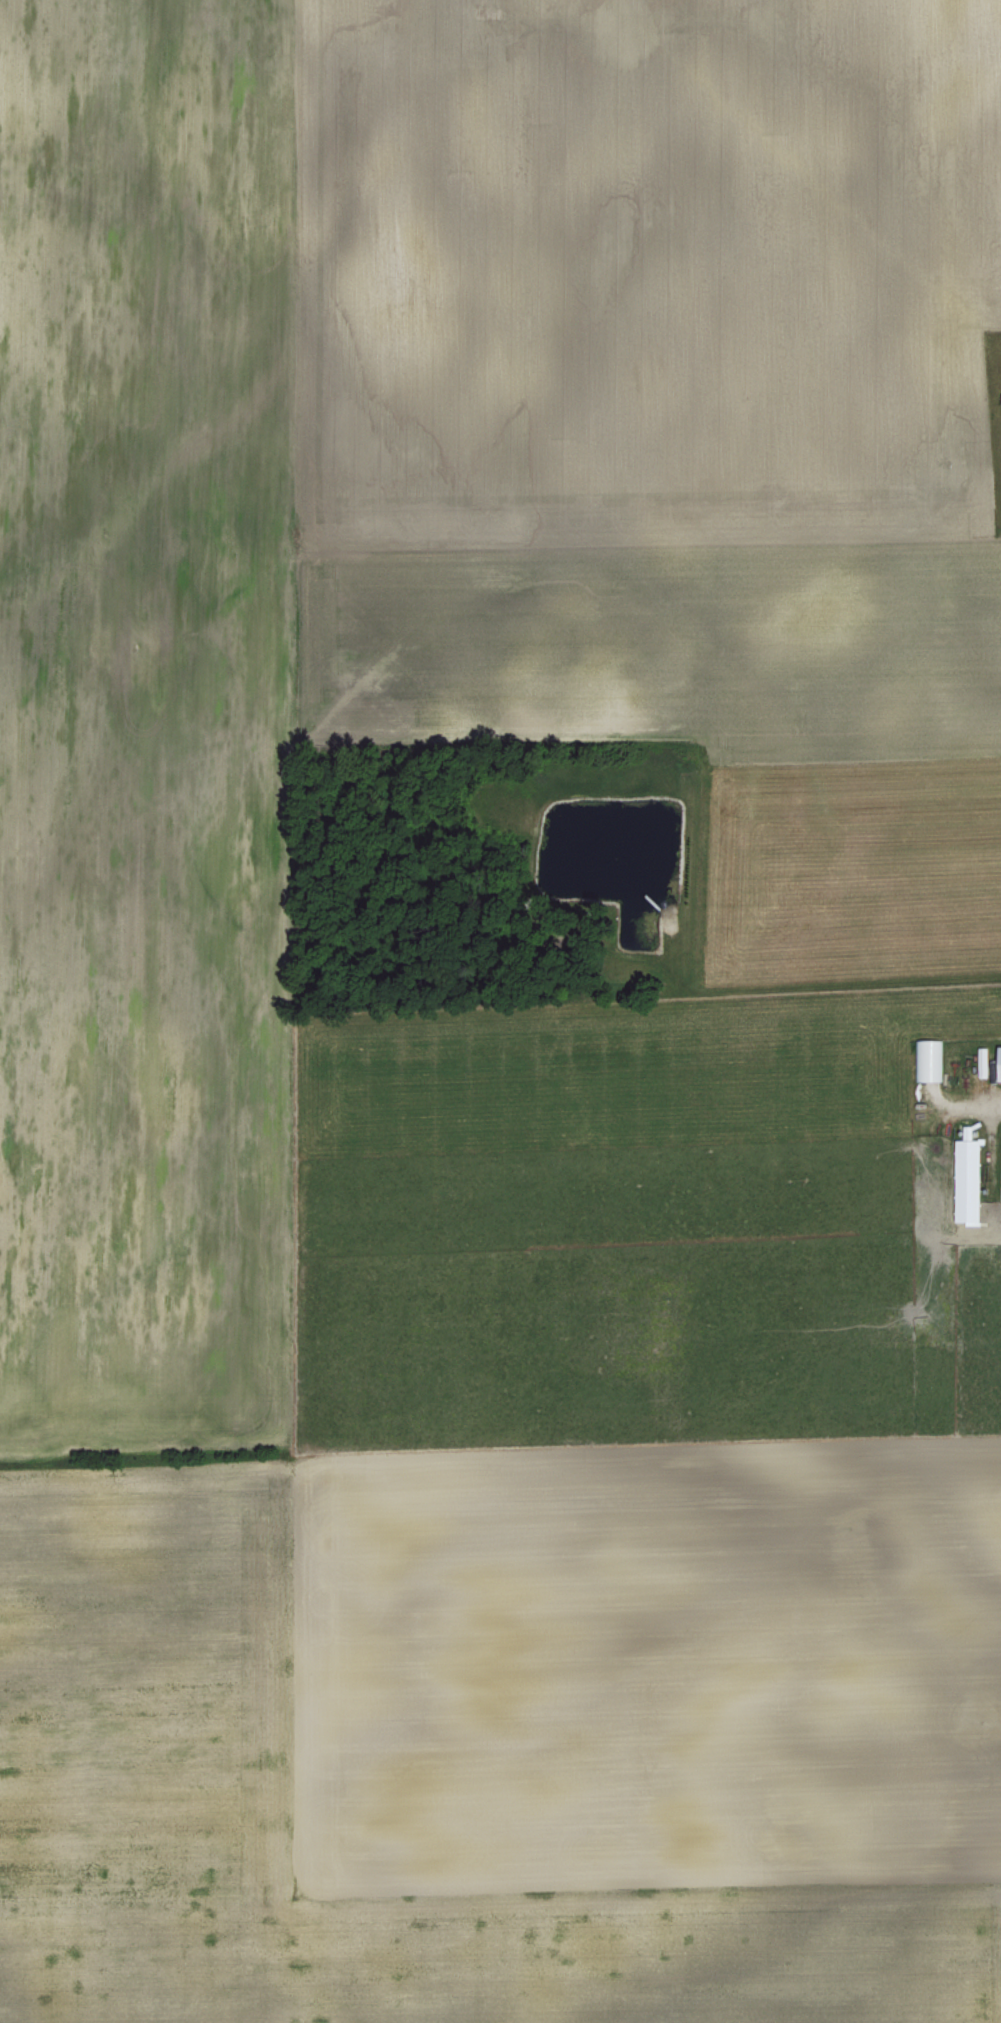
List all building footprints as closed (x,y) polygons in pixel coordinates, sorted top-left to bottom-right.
[(940,1039),(912,1039),(912,1081),(940,1080),(940,1039)] [(988,1044),(987,1079),(1000,1079),(1000,1045),(988,1044)] [(984,1076),(985,1047),(975,1046),(974,1076),(984,1076)] [(950,1138),(949,1223),(977,1223),(978,1143),(984,1144),(984,1138),(950,1138)]
